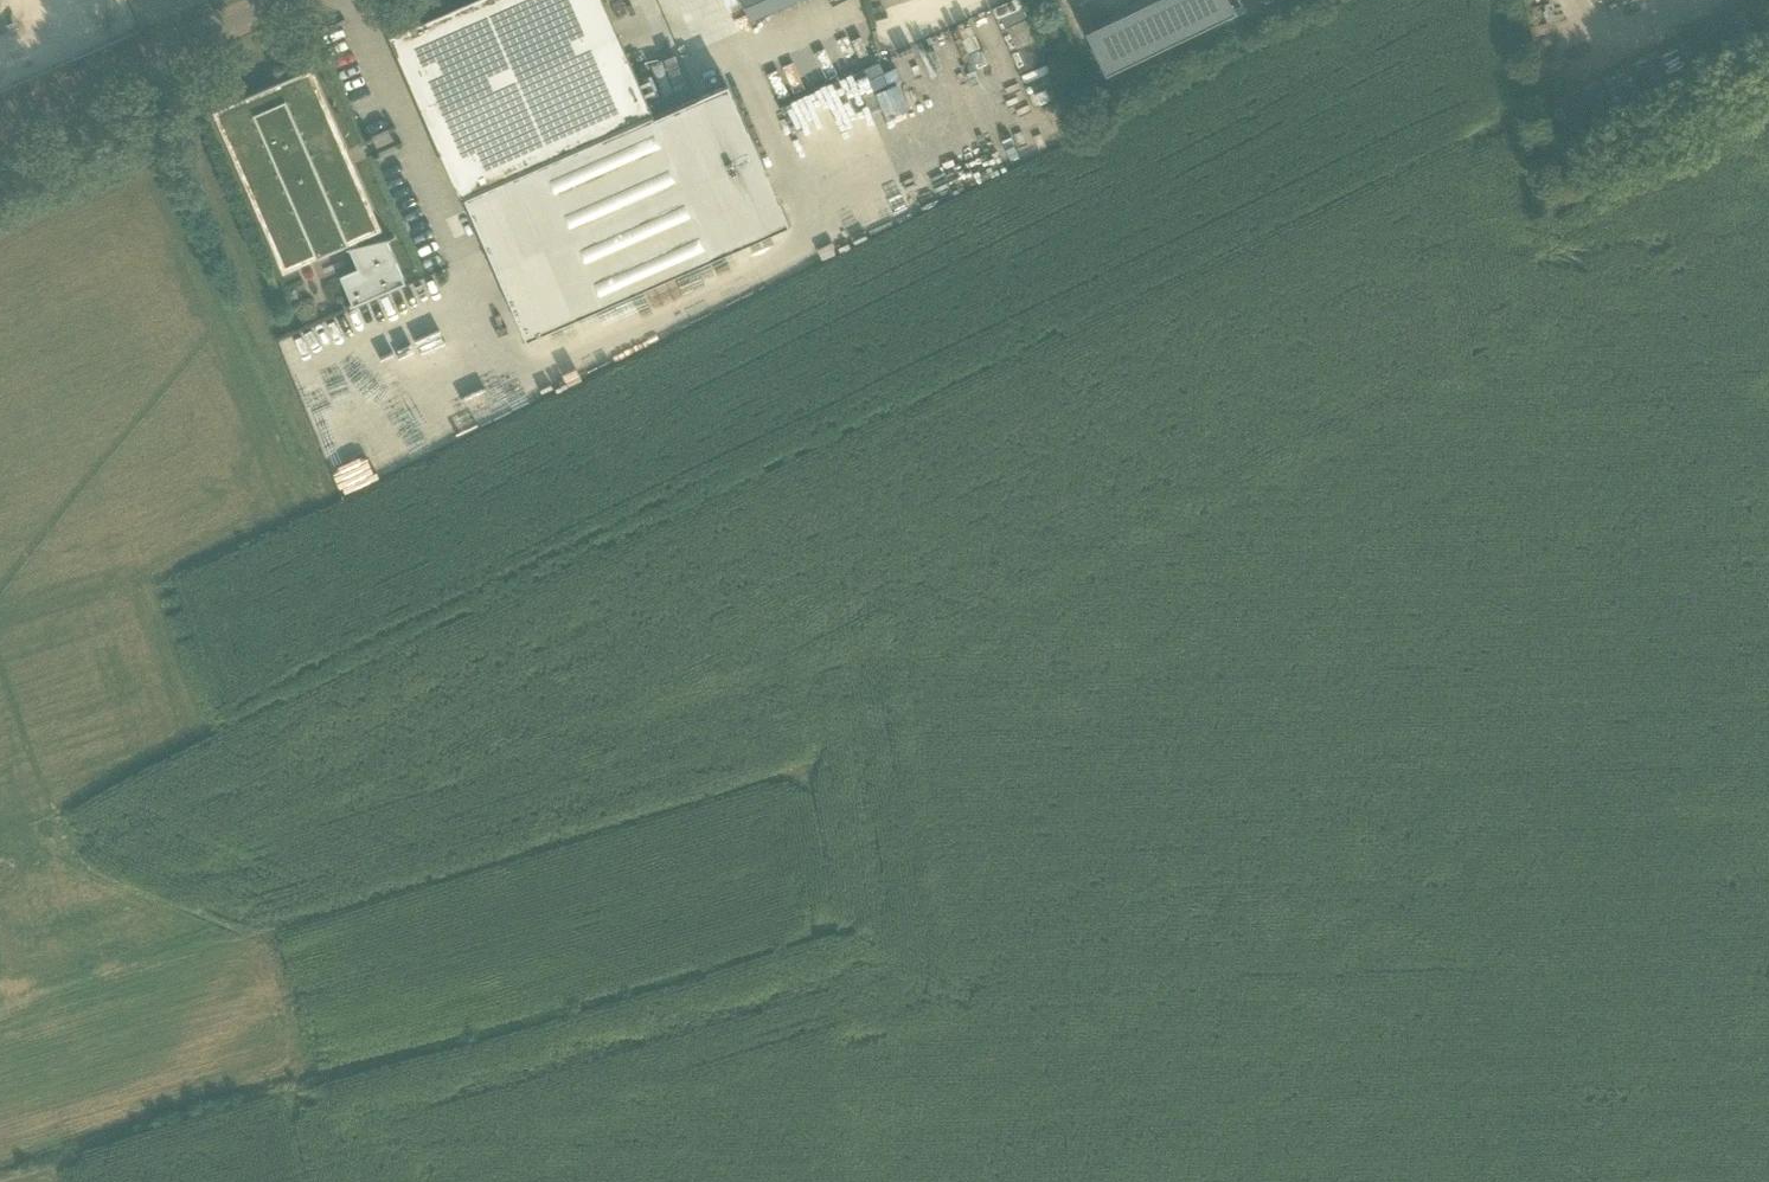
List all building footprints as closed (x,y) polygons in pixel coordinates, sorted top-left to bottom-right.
[(393,38),(463,199),(525,340),(787,224),(727,85),(654,117),(603,0),(480,0),(393,38)] [(1231,16),(1224,0),(1147,0),(1080,29),(1099,74),(1231,16)] [(311,69),(213,112),(221,131),(224,130),(223,128),(228,126),(287,261),(312,250),(316,258),(348,244),(348,245),(350,249),(351,252),(357,269),(339,277),(353,307),(405,284),(386,240),(359,246),(357,240),(353,232),(369,225),(310,90),(316,88),(316,90),(319,88),(311,69)] [(332,465),(341,483),(354,477),(345,459),(332,465)]
